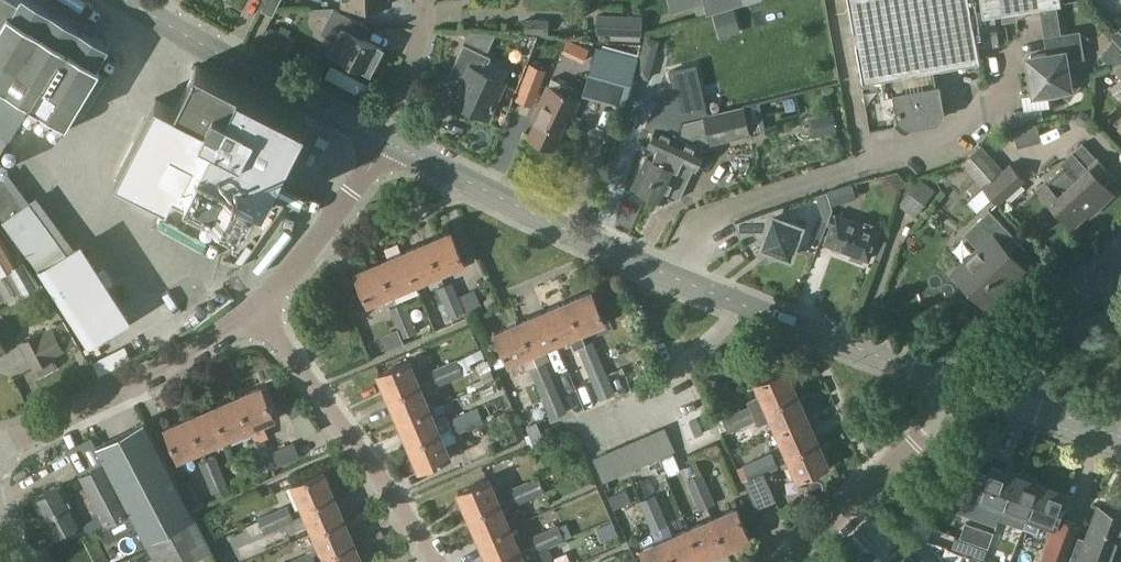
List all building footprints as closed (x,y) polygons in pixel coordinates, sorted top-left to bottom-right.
[(30,98),(63,118),(108,43),(35,0),(0,0),(0,148),(30,98)] [(261,10),(273,16),(280,0),(266,0),(261,10)] [(720,10),(717,0),(703,0),(707,14),(720,10)] [(733,6),(731,0),(717,0),(720,10),(733,6)] [(858,79),(902,71),(906,89),(890,92),(895,118),(903,123),(934,118),(939,110),(932,66),(976,58),(965,0),(844,0),(858,79)] [(979,12),(997,8),(999,16),(1014,14),(1013,6),(1049,0),(977,0),(979,12)] [(334,8),(313,6),(313,13),(327,13),(331,15),(322,32),(336,40),(331,51),(370,71),(382,48),(358,35),(364,23),(334,8)] [(644,15),(598,13),(597,33),(606,34),(606,38),(643,39),(644,15)] [(1108,35),(1120,50),(1120,23),(1108,35)] [(1027,53),(1025,57),(1030,91),(1055,86),(1068,95),(1077,82),(1065,73),(1063,57),(1083,53),(1079,29),(1043,35),(1046,50),(1027,53)] [(624,97),(638,51),(592,38),(578,84),(624,97)] [(491,55),(464,43),(448,78),(461,83),(453,100),(488,116),(504,81),(484,72),(491,55)] [(1107,65),(1107,66),(1120,80),(1120,60),(1107,65)] [(156,95),(118,172),(167,197),(174,185),(186,191),(241,218),(256,190),(256,189),(263,193),(273,175),(270,173),(262,173),(254,169),(264,149),(282,157),(300,121),(284,112),(283,112),(196,67),(185,87),(171,79),(161,98),(156,95)] [(535,119),(528,135),(553,147),(567,116),(571,118),(579,98),(574,96),(577,89),(552,77),(549,85),(547,84),(532,117),(535,119)] [(751,128),(763,124),(759,109),(774,105),(771,95),(744,103),(751,128)] [(639,124),(646,101),(631,97),(625,120),(639,124)] [(633,186),(648,193),(682,121),(680,113),(665,106),(656,127),(655,127),(647,146),(652,148),(649,156),(647,155),(633,186)] [(682,121),(648,193),(664,200),(668,192),(679,198),(690,175),(689,175),(692,167),(696,169),(704,150),(700,148),(704,141),(710,140),(711,142),(749,133),(743,107),(707,115),(698,118),(682,121)] [(1045,181),(1036,189),(1070,225),(1089,207),(1091,210),(1110,192),(1102,183),(1111,175),(1094,156),(1093,157),(1080,142),(1069,153),(1073,156),(1063,166),(1061,165),(1044,180),(1045,181)] [(982,145),(962,165),(984,188),(1000,205),(1027,179),(1011,162),(1004,168),(982,145)] [(916,171),(884,215),(900,227),(932,182),(916,171)] [(2,219),(24,204),(0,173),(0,217),(2,219)] [(854,183),(828,191),(833,206),(858,197),(854,183)] [(788,220),(783,205),(735,221),(740,236),(753,231),(762,242),(761,246),(767,248),(774,256),(784,254),(790,256),(796,240),(799,242),(804,228),(801,226),(802,224),(788,220)] [(963,232),(978,249),(960,266),(975,281),(969,287),(984,303),(1009,280),(1003,274),(1017,261),(1007,250),(1019,240),(989,208),(963,232)] [(879,230),(836,213),(825,242),(852,252),(851,256),(862,260),(863,256),(869,258),(879,230)] [(24,258),(0,224),(0,272),(24,258)] [(427,242),(440,271),(464,260),(451,231),(427,242)] [(416,281),(440,271),(427,242),(403,252),(416,281)] [(67,252),(39,269),(87,343),(125,319),(124,318),(123,318),(77,247),(78,246),(77,245),(67,252)] [(392,291),(416,281),(403,252),(379,262),(392,291)] [(368,302),(392,291),(379,262),(355,273),(368,302)] [(5,299),(19,291),(7,271),(0,275),(0,290),(5,299)] [(437,288),(444,306),(461,299),(454,281),(437,288)] [(568,301),(580,330),(604,320),(592,291),(568,301)] [(461,299),(444,306),(452,325),(469,318),(461,299)] [(407,301),(391,309),(398,324),(414,317),(407,301)] [(568,301),(544,312),(556,341),(569,335),(574,347),(577,346),(585,342),(580,330),(568,301)] [(537,364),(545,360),(549,358),(544,346),(556,341),(544,312),(520,322),(532,351),(537,364)] [(414,317),(398,324),(404,339),(420,332),(414,317)] [(65,320),(22,344),(35,367),(55,356),(78,343),(65,320)] [(553,378),(545,360),(537,364),(532,351),(520,322),(495,332),(508,362),(520,356),(526,368),(529,367),(537,385),(553,378)] [(577,346),(585,365),(593,362),(600,358),(592,339),(585,342),(577,346)] [(457,358),(441,365),(444,373),(448,381),(464,374),(457,358)] [(585,365),(599,399),(615,392),(605,369),(600,358),(593,362),(585,365)] [(378,372),(388,397),(418,384),(431,378),(433,386),(448,381),(444,373),(441,365),(427,370),(427,367),(413,372),(408,360),(378,372)] [(753,412),(796,393),(785,369),(756,381),(761,393),(747,399),(747,401),(746,401),(748,405),(736,410),(742,425),(756,419),(753,412)] [(567,411),(553,378),(537,385),(551,417),(567,411)] [(418,384),(388,397),(399,421),(428,408),(418,384)] [(261,386),(237,396),(250,427),(255,440),(265,436),(265,437),(267,432),(262,421),(274,416),(261,386)] [(777,430),(807,417),(796,393),(753,412),(756,419),(759,425),(772,418),(777,430)] [(226,437),(250,427),(237,396),(213,407),(226,437)] [(292,418),(303,410),(298,403),(287,410),(292,418)] [(478,405),(462,413),(468,428),(485,421),(484,419),(479,407),(478,405)] [(202,447),(226,437),(213,407),(189,417),(202,447)] [(399,421),(409,444),(438,432),(438,431),(451,427),(452,426),(449,418),(447,415),(434,420),(428,408),(399,421)] [(742,425),(736,410),(721,417),(724,425),(727,431),(742,425)] [(681,439),(700,436),(696,411),(677,414),(681,439)] [(452,426),(451,427),(454,434),(468,428),(462,413),(449,418),(452,426)] [(177,458),(202,447),(189,417),(164,427),(177,458)] [(788,454),(817,441),(807,417),(777,430),(788,454)] [(142,419),(94,444),(103,460),(129,509),(145,538),(192,512),(192,511),(177,483),(142,419)] [(665,425),(593,457),(603,482),(676,450),(665,425)] [(438,432),(409,444),(419,468),(449,456),(438,432)] [(255,440),(249,443),(256,459),(272,453),(265,437),(265,436),(255,440)] [(817,441),(788,454),(799,478),(828,465),(817,441)] [(273,452),(279,466),(299,458),(293,443),(273,452)] [(462,451),(467,465),(490,456),(485,443),(462,451)] [(774,452),(738,468),(746,484),(781,468),(774,452)] [(272,453),(256,459),(262,473),(278,467),(272,453)] [(215,456),(200,463),(206,478),(222,471),(215,456)] [(104,522),(129,509),(103,460),(79,474),(87,488),(75,494),(73,491),(66,494),(60,483),(33,497),(53,534),(80,520),(86,531),(104,521),(104,522)] [(966,466),(957,490),(973,496),(967,513),(998,524),(1000,518),(1015,474),(990,465),(987,474),(966,466)] [(303,507),(332,494),(322,470),(293,482),(303,507)] [(222,471),(206,478),(212,492),(228,485),(222,471)] [(687,481),(694,496),(710,490),(703,474),(687,481)] [(1015,474),(1000,518),(1023,527),(1039,483),(1015,474)] [(192,511),(205,504),(199,491),(191,476),(177,483),(192,511)] [(539,477),(523,484),(529,499),(545,493),(539,477)] [(469,515),(499,502),(488,478),(458,490),(469,515)] [(1067,493),(1039,483),(1023,527),(1036,532),(1041,518),(1055,523),(1058,515),(1067,493)] [(509,489),(515,505),(529,499),(523,484),(509,489)] [(694,496),(699,509),(708,505),(715,503),(710,490),(694,496)] [(654,493),(639,500),(646,518),(662,510),(654,493)] [(313,530),(342,518),(332,494),(303,507),(313,530)] [(480,539),(509,526),(499,502),(469,515),(480,539)] [(274,512),(280,527),(296,521),(289,505),(274,512)] [(1069,561),(1110,561),(1115,550),(1112,548),(1120,525),(1120,514),(1098,505),(1085,538),(1085,539),(1081,550),(1074,547),(1069,561)] [(750,537),(737,508),(713,518),(725,547),(750,537)] [(646,518),(652,530),(668,523),(662,510),(646,518)] [(145,538),(158,561),(177,561),(210,544),(192,512),(145,538)] [(280,527),(274,512),(258,519),(264,534),(280,527)] [(1041,561),(1065,561),(1080,524),(1062,517),(1050,551),(1046,549),(1041,561)] [(320,546),(307,551),(308,553),(311,560),(324,554),(352,542),(342,518),(313,530),(320,546)] [(713,518),(689,529),(701,558),(725,547),(713,518)] [(612,521),(595,528),(601,541),(618,535),(612,521)] [(993,532),(965,522),(960,537),(988,546),(993,532)] [(558,524),(542,531),(549,546),(564,539),(558,524)] [(480,539),(490,561),(491,561),(519,550),(509,526),(480,539)] [(689,529),(665,539),(675,561),(691,561),(701,558),(689,529)] [(491,561),(556,561),(549,546),(542,531),(529,536),(532,544),(519,550),(491,561)] [(988,548),(955,537),(951,548),(984,559),(988,548)] [(665,539),(640,550),(646,561),(675,561),(665,539)] [(231,541),(218,546),(224,560),(237,555),(231,541)] [(324,554),(327,561),(361,561),(352,542),(324,554)] [(909,551),(897,561),(920,561),(909,551)] [(295,561),(312,561),(308,553),(294,559),(295,561)]
